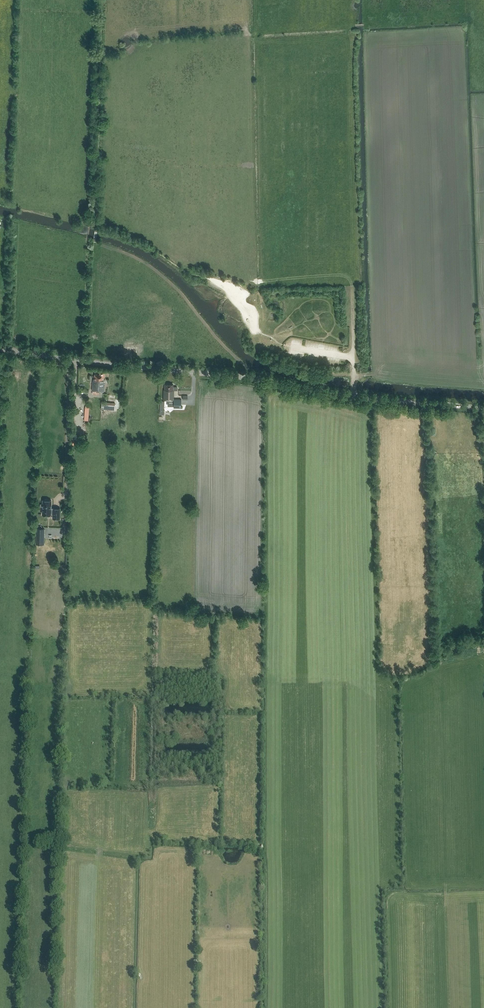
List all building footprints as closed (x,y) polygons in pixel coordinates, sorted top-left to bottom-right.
[(104,391),(105,379),(104,379),(104,373),(100,372),(100,374),(94,374),(94,379),(93,379),(93,381),(92,381),(92,390),(104,391)] [(181,399),(180,399),(174,399),(174,390),(177,390),(177,386),(173,386),(173,384),(165,384),(165,390),(164,390),(164,399),(168,399),(168,404),(174,404),(174,407),(180,407),(181,407),(181,399)] [(115,403),(102,401),(101,409),(114,410),(115,403)] [(44,500),(43,500),(43,507),(41,507),(41,508),(41,510),(41,511),(42,511),(42,514),(51,514),(53,514),(53,518),(60,518),(60,508),(53,508),(53,509),(51,509),(51,500),(49,500),(48,499),(45,499),(44,500)] [(44,529),(36,528),(36,543),(44,544),(44,529)]
